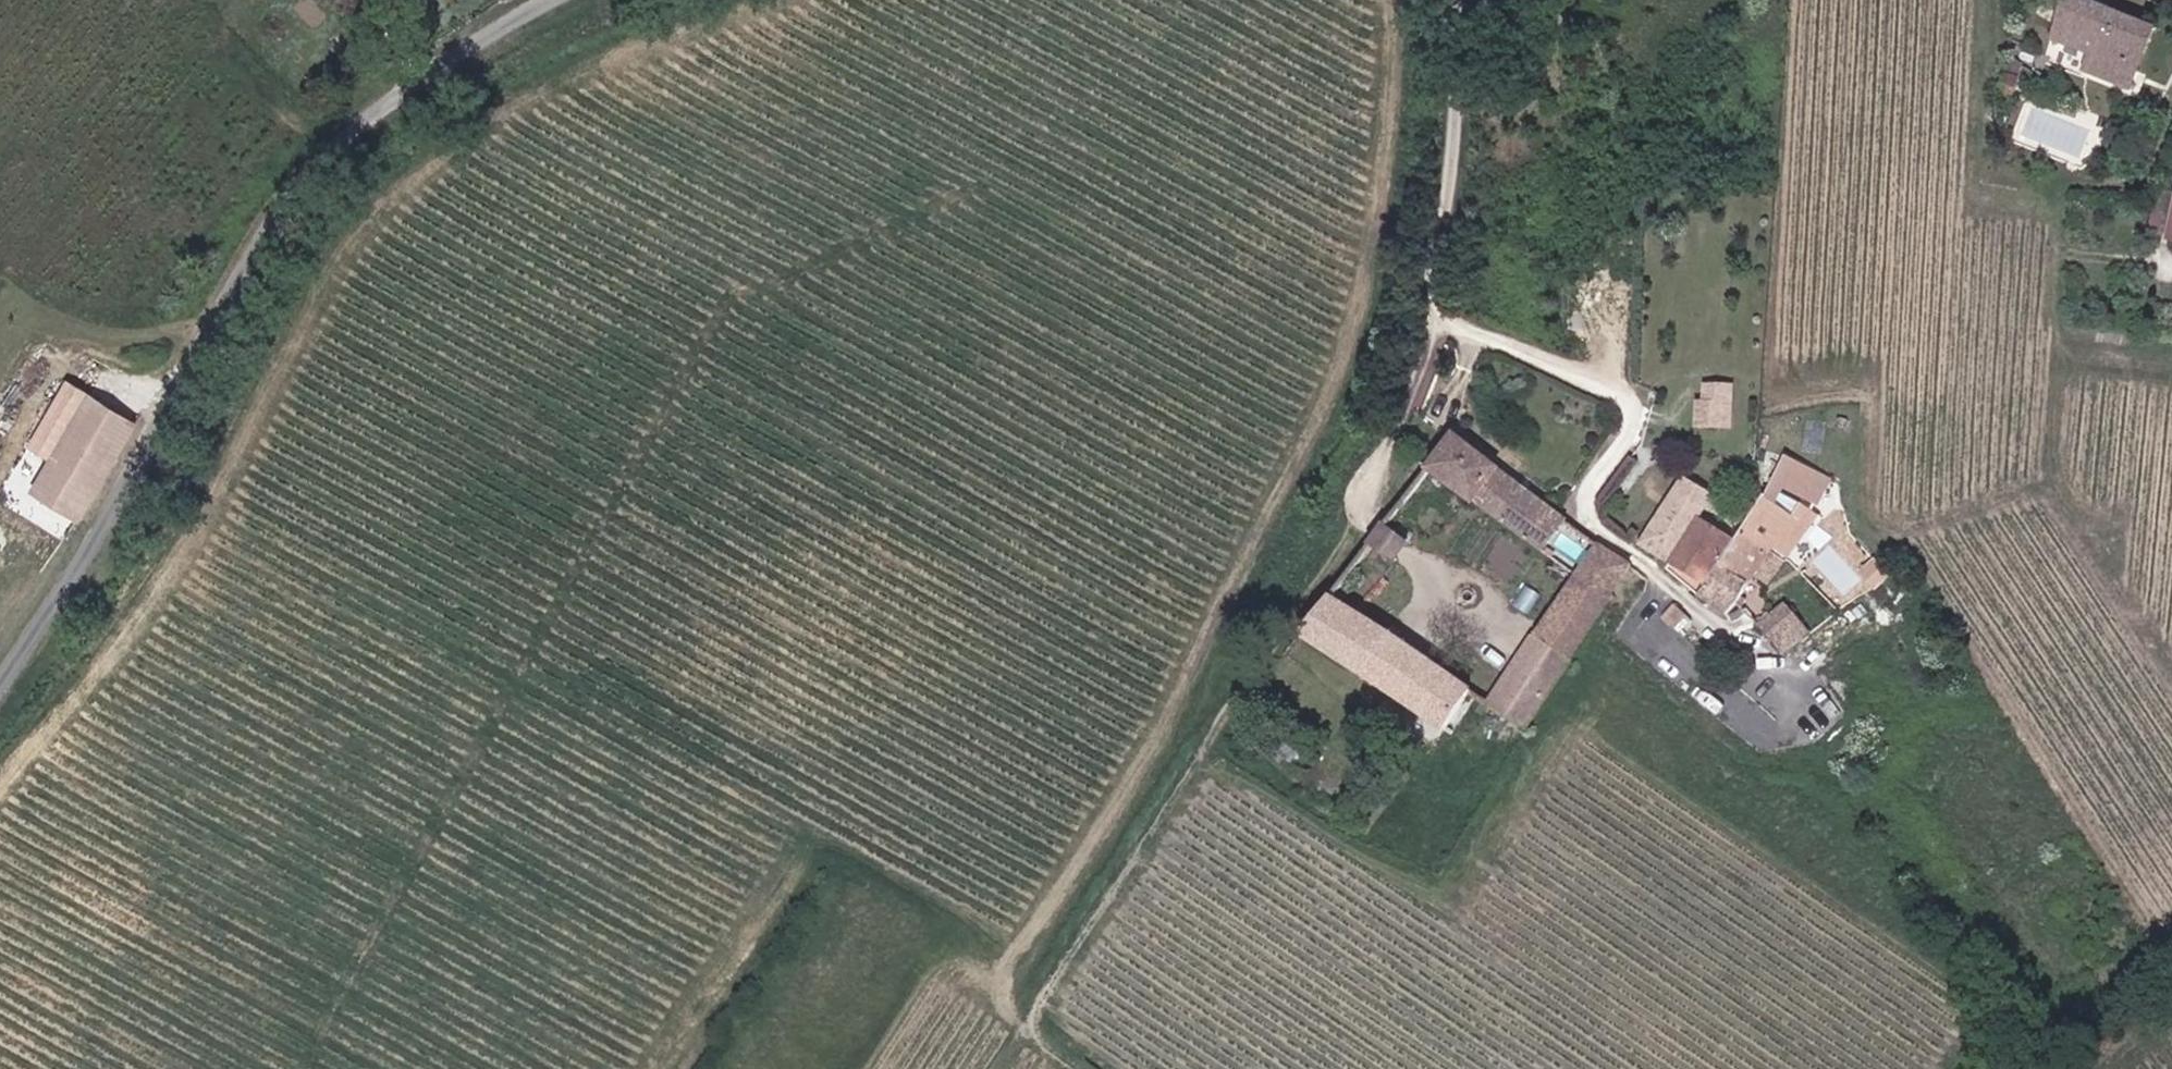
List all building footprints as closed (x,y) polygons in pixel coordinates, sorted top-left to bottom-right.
[(2092,72),(2141,90),(2164,30),(2087,0),(2073,0),(2060,35),(2099,51),(2092,72)] [(2030,58),(2016,57),(2014,76),(2027,77),(2030,58)] [(2027,77),(2014,76),(2011,95),(2021,95),(2022,82),(2027,77)] [(1741,387),(1715,386),(1714,426),(1740,427),(1741,387)] [(35,488),(80,515),(137,420),(89,394),(35,488)] [(1441,469),(1461,484),(1550,554),(1575,519),(1466,435),(1441,469)] [(1801,512),(1781,501),(1791,482),(1826,500),(1838,477),(1793,454),(1761,514),(1691,475),(1652,539),(1715,579),(1709,591),(1737,610),(1764,579),(1779,589),(1784,580),(1829,507),(1808,497),(1801,512)] [(1384,542),(1405,558),(1415,544),(1394,530),(1384,542)] [(1538,722),(1645,563),(1605,539),(1502,698),(1538,722)] [(1474,689),(1339,598),(1314,635),(1449,726),(1474,689)] [(1823,628),(1818,621),(1801,599),(1773,620),(1795,649),(1823,628)] [(1700,618),(1683,604),(1673,618),(1690,632),(1700,618)]
